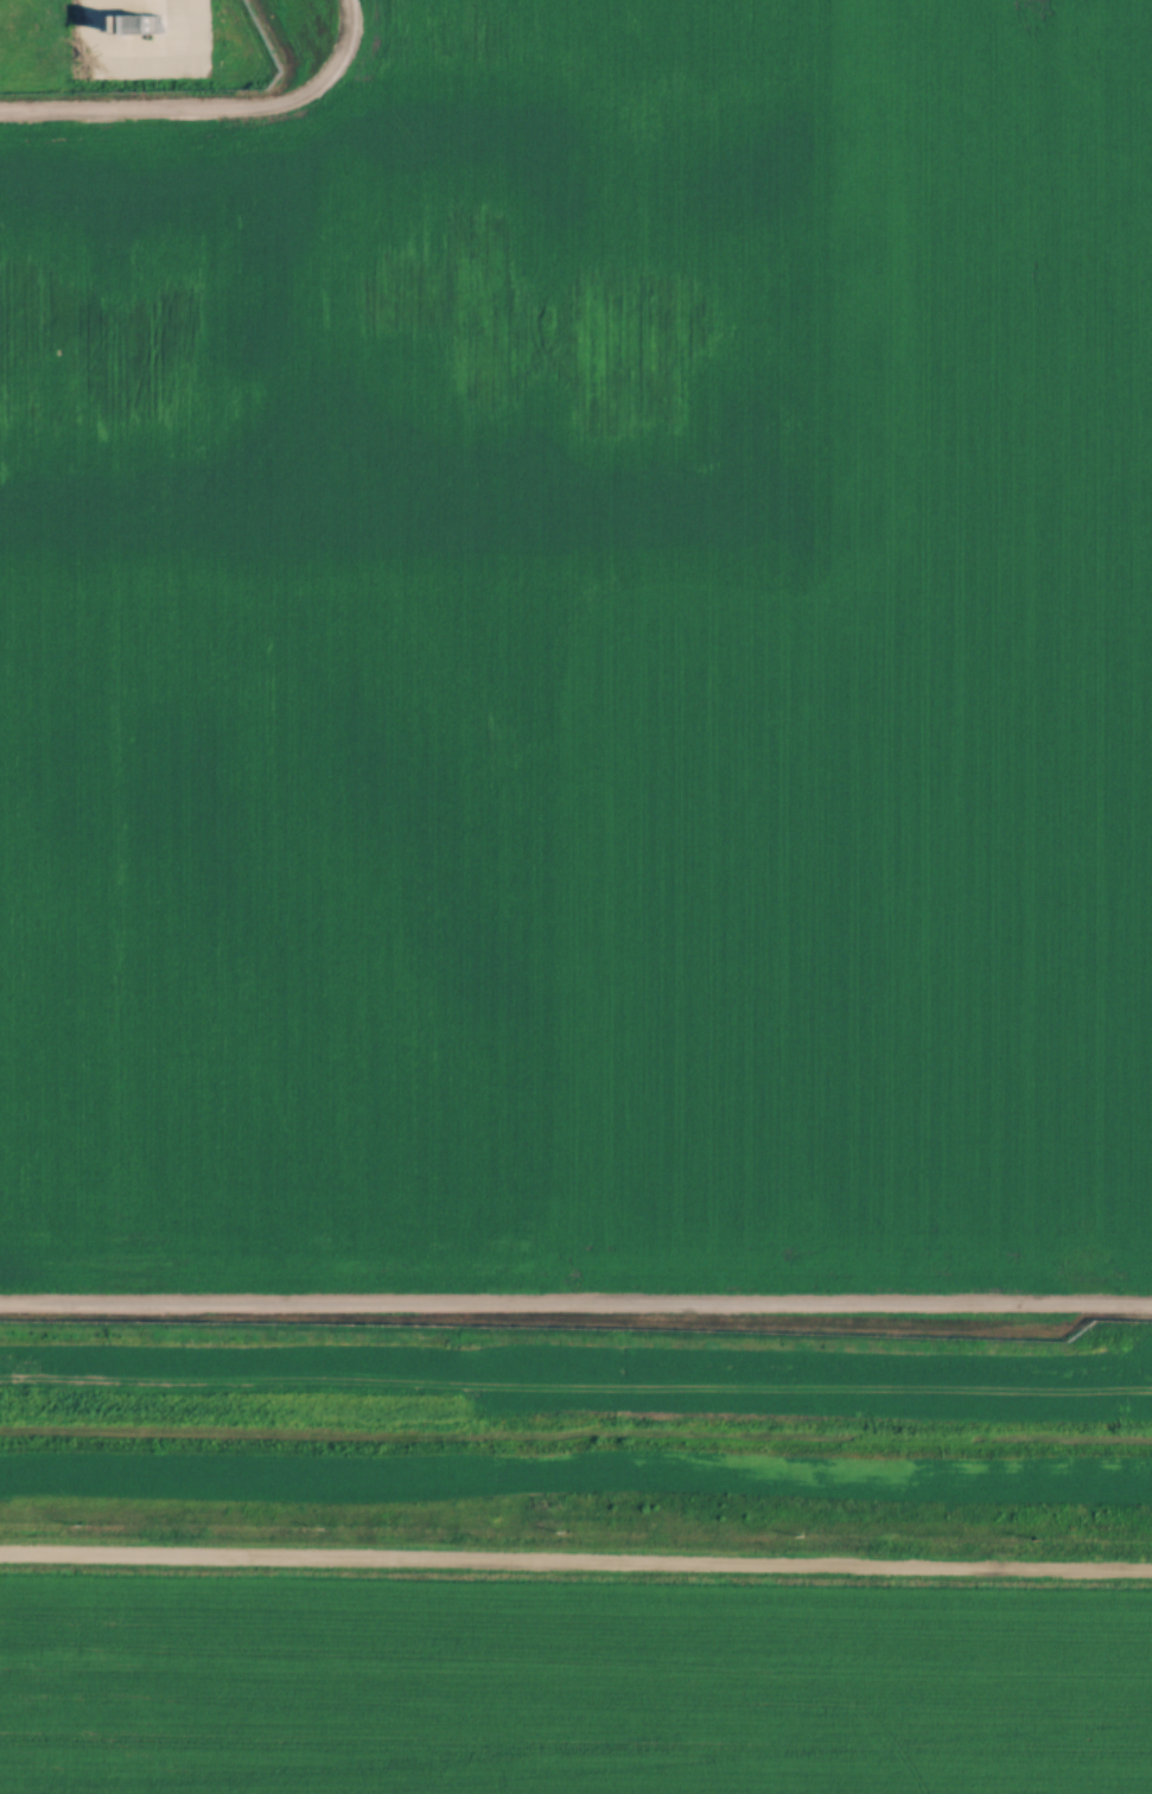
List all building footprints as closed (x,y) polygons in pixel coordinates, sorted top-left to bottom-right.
[(117,28),(145,28),(145,11),(117,11),(117,28)]
